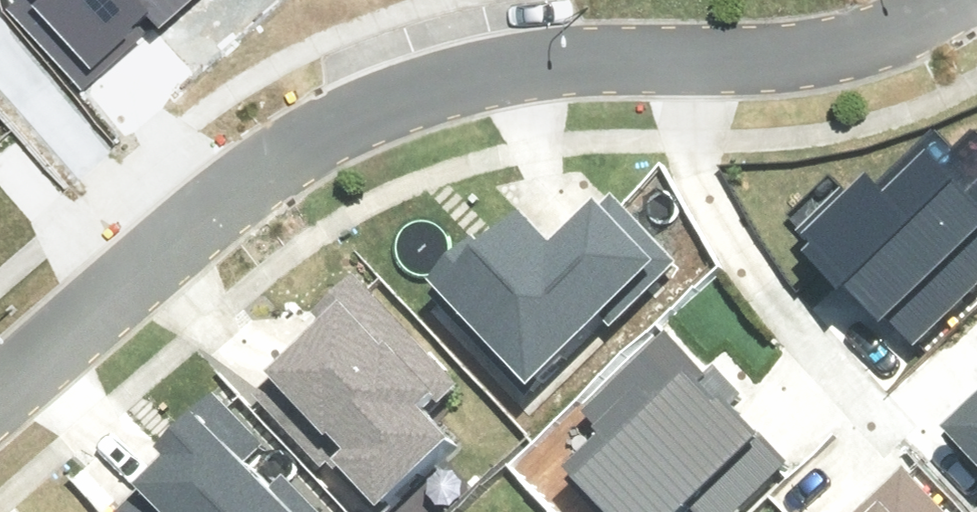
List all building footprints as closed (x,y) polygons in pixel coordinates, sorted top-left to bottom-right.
[(7,6),(79,84),(151,18),(160,27),(189,0),(13,0),(7,6)] [(787,240),(891,342),(900,334),(915,349),(976,287),(976,193),(950,167),(915,202),(889,176),(875,191),(856,172),(787,240)] [(528,391),(664,263),(597,193),(546,241),(508,201),(423,281),(528,391)] [(447,380),(353,278),(317,311),(324,318),(250,386),(322,463),(333,453),(380,503),(450,438),(420,405),(447,380)] [(653,321),(557,409),(587,441),(564,462),(611,511),(680,511),(690,503),(699,511),(734,511),(786,465),(653,321)] [(117,511),(298,511),(245,455),(257,444),(212,396),(151,452),(165,468),(117,511)] [(950,433),(976,462),(976,407),(950,433)] [(895,472),(852,511),(932,511),(895,472)]
